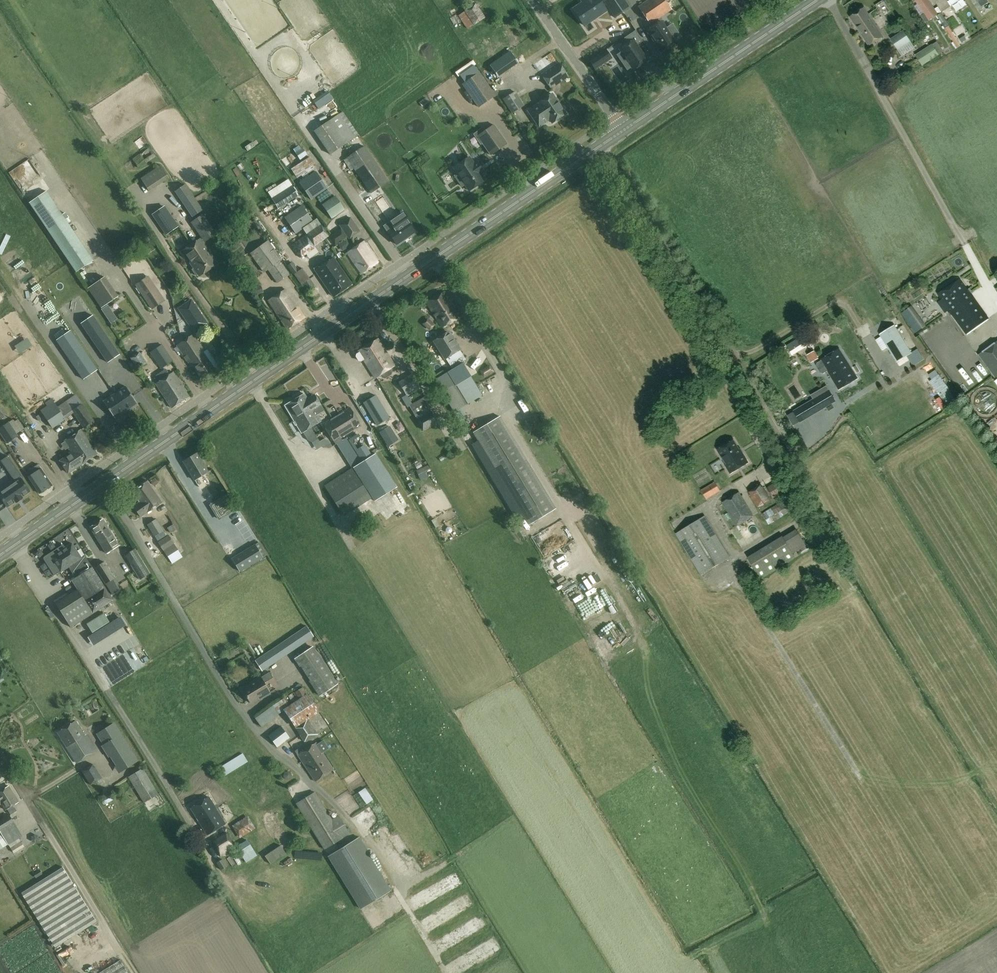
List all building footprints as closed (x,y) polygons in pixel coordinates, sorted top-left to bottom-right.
[(573,10),(584,27),(585,26),(589,33),(595,29),(590,22),(607,11),(601,3),(598,5),(594,0),(588,0),(573,10)] [(603,1),(614,18),(630,7),(625,0),(604,0),(603,1)] [(666,0),(648,0),(641,5),(638,7),(650,25),(672,9),(666,0)] [(924,14),(928,21),(938,15),(934,8),(928,0),(915,0),(924,14)] [(485,17),(476,3),(458,15),(468,29),(485,17)] [(868,43),(883,33),(881,31),(879,32),(864,9),(850,17),(868,43)] [(675,41),(661,21),(647,30),(661,51),(675,41)] [(945,28),(957,48),(961,46),(949,26),(945,28)] [(628,43),(619,49),(625,58),(621,61),(627,69),(631,67),(633,70),(647,60),(637,45),(642,41),(635,31),(625,38),(628,43)] [(890,39),(902,57),(915,49),(903,31),(890,39)] [(961,44),(966,41),(960,32),(955,35),(961,44)] [(927,37),(919,41),(921,46),(930,42),(927,37)] [(932,44),(915,55),(918,59),(906,67),(909,72),(921,64),(922,66),(939,55),(932,44)] [(498,77),(518,63),(510,51),(490,65),(498,77)] [(606,62),(600,54),(589,61),(595,69),(606,62)] [(128,65),(132,74),(142,70),(138,60),(128,65)] [(551,88),(568,76),(559,63),(542,74),(551,88)] [(462,84),(479,108),(496,95),(479,72),(462,84)] [(503,99),(512,114),(525,106),(515,91),(503,99)] [(332,99),(328,94),(314,103),(318,109),(332,99)] [(536,105),(528,111),(539,126),(546,121),(546,120),(549,118),(552,123),(565,114),(552,94),(539,103),(540,104),(536,106),(536,105)] [(441,112),(446,119),(454,114),(449,107),(441,112)] [(314,131),(330,155),(359,135),(343,111),(338,114),(336,111),(326,118),(328,121),(314,131)] [(494,125),(478,136),(491,155),(507,144),(494,125)] [(135,139),(141,136),(138,130),(132,134),(135,139)] [(350,171),(353,169),(370,193),(389,181),(365,146),(343,160),(350,171)] [(139,168),(156,156),(149,147),(132,160),(139,168)] [(296,152),(300,160),(289,166),(296,178),(315,167),(304,148),(296,152)] [(469,157),(453,167),(457,174),(454,176),(462,186),(465,184),(469,191),(485,180),(480,174),(482,172),(478,167),(480,166),(476,161),(473,163),(469,157)] [(169,178),(161,165),(141,178),(149,191),(169,178)] [(312,199),(329,187),(318,170),(300,181),(312,199)] [(185,184),(175,191),(193,217),(203,210),(185,184)] [(278,209),(299,195),(292,185),(275,196),(274,195),(271,197),(278,209)] [(29,202),(76,272),(94,260),(66,220),(69,218),(65,213),(63,214),(47,190),(29,202)] [(336,196),(322,205),(332,218),(345,209),(336,196)] [(381,200),(367,206),(370,214),(385,208),(381,200)] [(296,234),(303,229),(313,222),(301,205),(284,217),(296,234)] [(153,214),(166,234),(177,227),(163,206),(153,214)] [(191,222),(205,242),(217,234),(215,231),(217,229),(206,212),(191,222)] [(392,227),(387,231),(396,244),(415,232),(409,223),(410,222),(403,212),(388,221),(392,227)] [(336,245),(348,237),(349,239),(360,231),(351,217),(339,225),(342,228),(329,236),(336,245)] [(321,224),(307,234),(291,245),(300,258),(315,248),(314,246),(329,235),(321,224)] [(199,239),(191,244),(208,269),(217,263),(208,250),(207,251),(199,239)] [(268,270),(282,259),(274,249),(268,240),(250,253),(264,273),(268,270)] [(347,253),(361,274),(378,262),(364,241),(347,253)] [(208,269),(191,244),(183,250),(191,262),(190,262),(199,276),(208,269)] [(333,296),(351,284),(333,258),(315,270),(333,296)] [(282,259),(268,270),(277,283),(292,273),(286,265),(282,259)] [(293,274),(298,270),(292,262),(287,266),(293,274)] [(80,272),(97,305),(111,298),(100,274),(92,278),(87,269),(80,272)] [(51,317),(57,312),(41,286),(44,285),(38,275),(20,286),(41,319),(35,323),(48,343),(56,338),(51,330),(57,326),(51,317)] [(149,275),(135,284),(152,310),(166,301),(149,275)] [(310,278),(310,279),(303,283),(309,292),(316,287),(310,278)] [(966,334),(988,318),(959,279),(937,294),(966,334)] [(253,288),(256,295),(263,292),(260,285),(253,288)] [(55,302),(61,299),(55,289),(49,292),(55,302)] [(285,289),(268,301),(287,329),(304,317),(285,289)] [(442,327),(460,317),(444,292),(427,302),(442,327)] [(102,309),(111,323),(117,319),(108,305),(102,309)] [(191,328),(198,323),(201,329),(208,324),(204,319),(205,319),(196,305),(182,314),(191,328)] [(120,354),(93,315),(81,323),(108,363),(120,354)] [(878,338),(876,340),(879,345),(882,350),(887,347),(892,354),(896,362),(903,357),(911,353),(902,339),(894,325),(887,330),(879,335),(881,337),(878,338)] [(926,333),(933,342),(937,338),(930,329),(926,333)] [(71,330),(56,340),(83,379),(98,369),(71,330)] [(433,341),(445,360),(446,359),(452,368),(466,359),(460,350),(461,349),(450,330),(433,341)] [(208,349),(205,351),(193,334),(176,345),(190,366),(192,364),(202,379),(215,370),(214,369),(219,366),(208,349)] [(785,346),(791,356),(808,345),(802,336),(785,346)] [(361,362),(364,360),(376,378),(395,366),(378,339),(359,351),(359,352),(356,354),(356,356),(359,361),(361,362)] [(978,355),(996,381),(996,341),(978,355)] [(150,352),(161,369),(174,360),(162,344),(150,352)] [(817,365),(817,366),(818,369),(820,372),(822,372),(823,373),(825,372),(827,370),(833,380),(838,389),(848,384),(857,378),(848,363),(840,349),(830,354),(821,360),(822,361),(819,362),(817,363),(817,365)] [(813,351),(807,355),(811,361),(817,358),(813,351)] [(137,369),(147,363),(140,352),(130,358),(137,369)] [(454,373),(458,380),(457,380),(462,390),(463,389),(477,381),(474,375),(475,374),(468,364),(454,373)] [(173,372),(155,383),(171,408),(189,396),(173,372)] [(413,374),(399,382),(407,396),(421,388),(413,374)] [(934,375),(925,381),(940,407),(950,402),(934,375)] [(336,378),(330,382),(334,389),(340,384),(336,378)] [(442,392),(454,412),(469,403),(457,382),(442,392)] [(125,387),(115,394),(126,410),(137,403),(126,386),(125,386),(125,387)] [(806,404),(794,411),(797,416),(800,421),(806,418),(812,414),(823,408),(835,401),(832,396),(829,391),(813,400),(806,404)] [(311,397),(307,399),(304,393),(285,405),(302,433),(321,421),(313,407),(316,405),(311,397)] [(52,428),(66,419),(73,414),(83,428),(94,420),(76,394),(58,407),(51,398),(45,402),(47,405),(40,410),(52,428)] [(103,401),(115,418),(126,410),(115,394),(104,401),(103,401)] [(384,412),(374,396),(363,403),(373,418),(384,412)] [(428,396),(410,405),(423,430),(438,423),(430,408),(433,406),(428,396)] [(334,442),(362,425),(350,406),(323,424),(334,442)] [(473,432),(529,525),(556,508),(500,416),(473,432)] [(985,420),(988,427),(996,422),(993,416),(985,420)] [(8,444),(19,436),(17,433),(24,428),(17,417),(10,422),(9,421),(0,428),(0,432),(8,444)] [(388,446),(398,440),(390,426),(380,432),(388,446)] [(68,473),(97,454),(81,430),(64,441),(71,453),(60,461),(68,473)] [(337,443),(351,466),(361,459),(351,444),(356,440),(352,435),(348,437),(347,437),(337,443)] [(727,468),(730,473),(739,468),(748,462),(745,458),(742,453),(741,453),(741,454),(737,447),(733,441),(725,445),(718,450),(722,456),(725,463),(724,464),(727,468)] [(195,480),(208,472),(197,453),(183,461),(195,480)] [(397,487),(376,453),(353,467),(375,501),(397,487)] [(23,454),(17,457),(22,467),(28,464),(23,454)] [(462,455),(442,464),(446,472),(466,463),(462,455)] [(9,471),(15,467),(9,458),(2,462),(9,471)] [(26,473),(29,477),(41,493),(52,485),(38,464),(26,473)] [(344,516),(371,498),(352,468),(324,486),(344,516)] [(22,497),(30,491),(21,479),(23,478),(19,472),(12,477),(16,482),(0,492),(0,496),(8,507),(15,501),(16,502),(23,498),(22,497)] [(209,487),(216,485),(214,479),(207,481),(209,487)] [(147,513),(163,502),(148,481),(132,492),(139,503),(134,506),(141,516),(146,512),(147,513)] [(715,482),(701,490),(706,499),(720,491),(715,482)] [(761,484),(749,492),(758,507),(770,499),(761,484)] [(770,498),(783,493),(780,484),(767,488),(770,498)] [(400,503),(403,501),(397,488),(394,490),(400,503)] [(754,516),(739,492),(722,502),(736,527),(754,516)] [(224,507),(216,512),(220,519),(237,508),(229,495),(220,500),(224,507)] [(790,497),(762,514),(768,524),(797,507),(790,497)] [(705,516),(675,534),(701,575),(730,557),(705,516)] [(106,553),(119,545),(103,519),(90,527),(106,553)] [(147,525),(155,537),(155,536),(159,541),(158,542),(164,552),(155,558),(162,569),(172,563),(168,556),(178,550),(169,535),(167,536),(163,531),(164,531),(157,519),(147,525)] [(760,579),(795,557),(793,553),(797,551),(799,553),(807,548),(795,529),(783,537),(782,536),(747,558),(760,579)] [(267,555),(259,542),(232,558),(240,571),(267,555)] [(55,563),(48,568),(53,575),(60,571),(61,572),(69,567),(72,572),(75,578),(71,580),(77,590),(92,614),(103,607),(114,600),(99,578),(85,556),(81,558),(77,550),(72,543),(61,550),(51,557),(55,563)] [(150,573),(135,548),(125,555),(140,580),(150,573)] [(115,578),(105,561),(95,568),(105,584),(106,584),(112,595),(122,589),(120,585),(118,586),(114,579),(115,578)] [(92,614),(77,590),(56,604),(71,627),(92,614)] [(87,624),(92,632),(109,622),(104,613),(87,624)] [(262,671),(314,636),(307,626),(268,652),(269,654),(256,663),(262,671)] [(661,635),(656,640),(660,645),(665,641),(661,635)] [(338,684),(313,646),(294,659),(299,667),(300,666),(310,681),(309,681),(320,696),(338,684)] [(135,662),(148,655),(143,647),(131,655),(135,662)] [(673,651),(661,656),(663,662),(676,658),(673,651)] [(260,698),(270,692),(264,683),(273,677),(270,672),(250,683),(251,684),(243,689),(251,703),(259,698),(260,698)] [(303,687),(273,705),(279,714),(285,710),(305,742),(318,734),(308,719),(319,712),(303,687)] [(271,703),(253,715),(260,725),(278,712),(271,703)] [(77,763),(96,750),(86,735),(85,735),(76,721),(57,732),(67,746),(66,747),(77,763)] [(138,761),(114,723),(97,734),(104,745),(102,746),(119,773),(138,761)] [(277,747),(290,737),(282,726),(269,736),(277,747)] [(315,781),(333,769),(316,742),(297,754),(315,781)] [(243,753),(220,767),(225,775),(248,761),(243,753)] [(92,761),(81,767),(90,784),(96,780),(95,777),(100,774),(92,761)] [(158,794),(143,768),(128,777),(144,803),(158,794)] [(367,803),(373,798),(362,785),(356,790),(367,803)] [(13,805),(19,802),(9,786),(0,791),(0,805),(2,803),(6,810),(7,809),(11,814),(17,811),(13,805)] [(324,849),(349,833),(338,815),(332,819),(315,792),(296,804),(324,849)] [(109,793),(101,798),(106,805),(114,800),(109,793)] [(207,835),(225,823),(209,797),(191,808),(207,835)] [(363,811),(367,818),(372,815),(368,808),(363,811)] [(10,815),(0,821),(0,831),(2,835),(0,837),(0,849),(9,844),(14,853),(25,846),(20,838),(22,836),(10,815)] [(235,826),(238,834),(252,829),(249,820),(235,826)] [(28,832),(34,842),(45,835),(39,825),(28,832)] [(237,847),(229,833),(227,834),(227,833),(212,842),(221,857),(235,849),(235,848),(237,847)] [(397,861),(406,855),(394,836),(384,842),(397,861)] [(359,839),(328,858),(360,910),(390,891),(368,857),(370,856),(359,839)] [(248,840),(237,847),(246,863),(257,856),(248,840)] [(281,844),(265,854),(270,863),(286,853),(281,844)] [(227,866),(223,859),(217,863),(222,870),(227,866)] [(55,947),(97,922),(62,867),(21,892),(55,947)] [(376,927),(383,919),(377,914),(370,922),(376,927)] [(57,953),(62,959),(74,950),(70,944),(57,953)] [(450,972),(458,972),(490,956),(484,945),(446,965),(450,972)] [(120,960),(99,972),(129,972),(120,960)]
